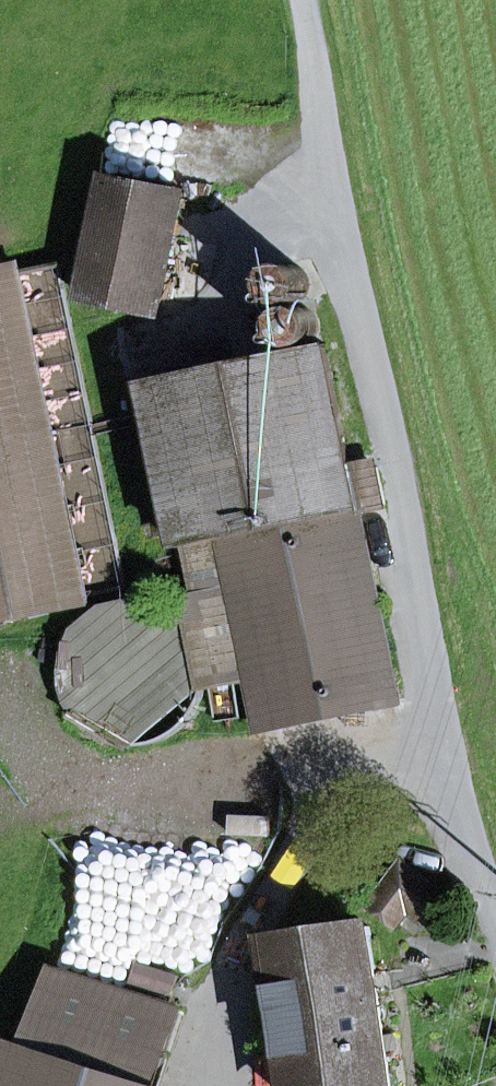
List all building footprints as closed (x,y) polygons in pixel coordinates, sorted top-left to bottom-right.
[(84,297),(157,313),(184,190),(111,174),(84,297)] [(88,597),(20,270),(0,274),(0,543),(14,612),(88,597)] [(401,701),(360,511),(386,505),(378,467),(352,474),(325,345),(150,381),(160,431),(141,435),(147,461),(166,457),(177,509),(156,513),(160,534),(182,531),(195,595),(178,599),(184,619),(193,630),(200,642),(207,670),(247,662),(262,729),(401,701)] [(160,431),(150,381),(131,385),(141,435),(160,431)] [(14,612),(0,543),(0,615),(14,612)] [(409,907),(426,920),(443,898),(404,868),(374,907),(396,924),(409,907)] [(272,943),(293,1085),(392,1085),(369,928),(272,943)] [(178,1011),(55,972),(18,1085),(154,1085),(178,1011)]
